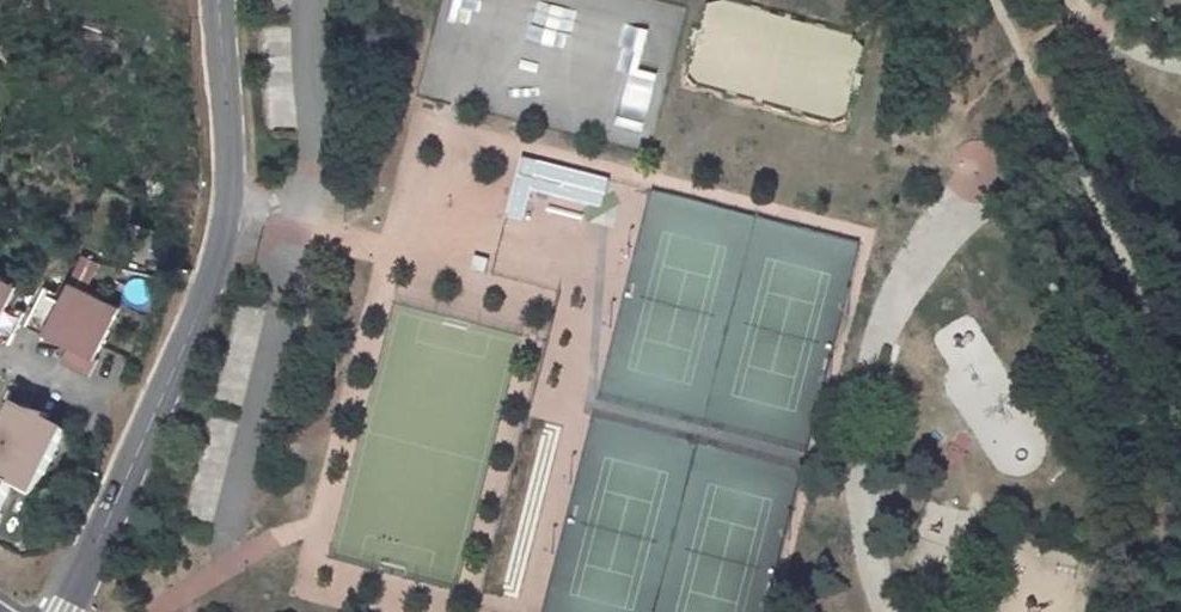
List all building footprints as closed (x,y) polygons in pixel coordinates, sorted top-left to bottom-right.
[(640,129),(655,71),(635,66),(644,28),(625,23),(613,71),(626,74),(613,123),(640,129)] [(501,216),(520,221),(527,191),(597,209),(605,178),(517,155),(501,216)] [(28,347),(43,317),(26,308),(37,287),(0,269),(0,333),(28,347)] [(115,357),(138,305),(88,281),(82,296),(65,287),(47,325),(83,345),(75,362),(107,378),(118,358),(115,357)] [(32,405),(19,433),(0,424),(0,535),(9,539),(34,486),(52,497),(84,430),(32,405)]
